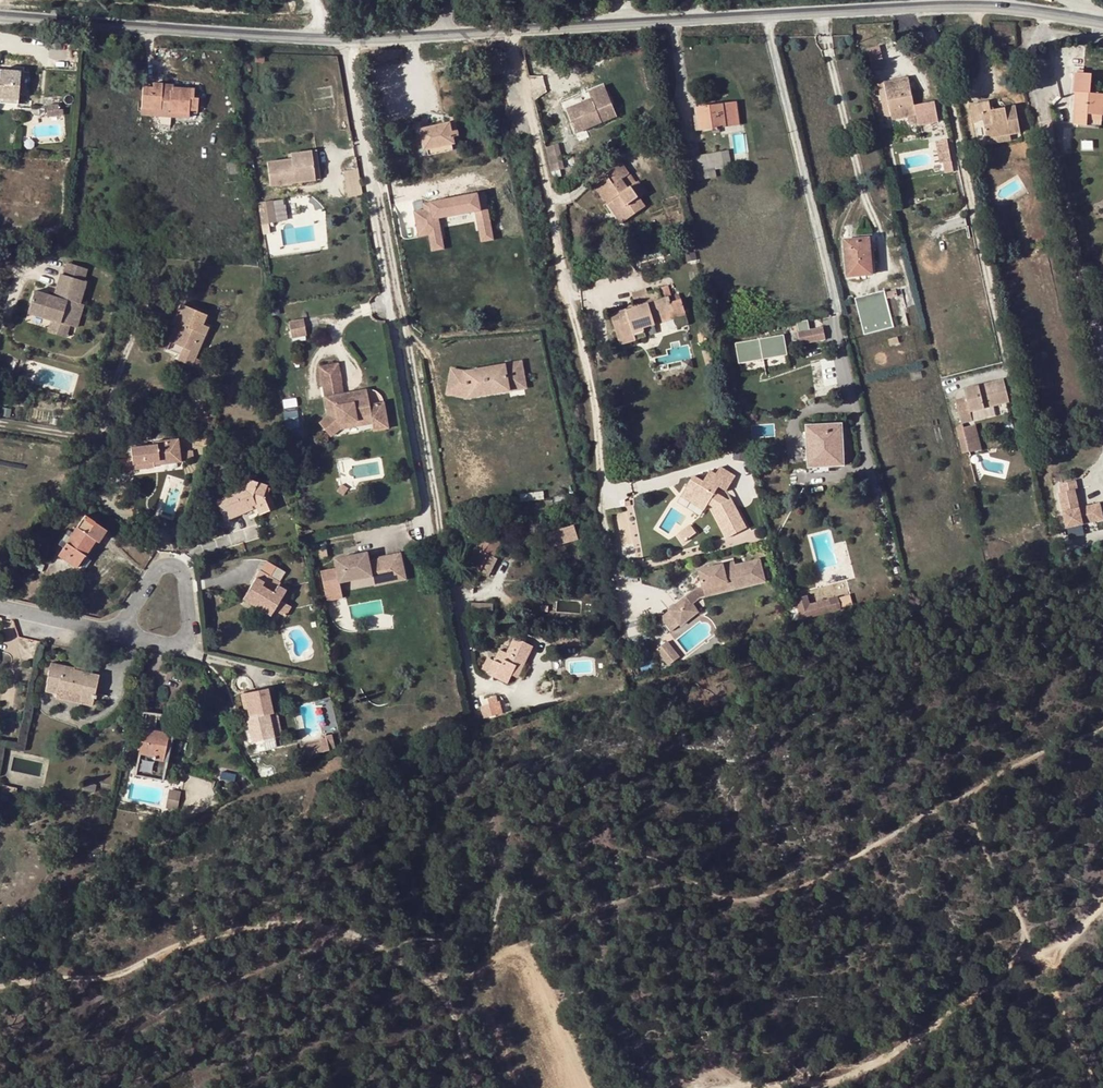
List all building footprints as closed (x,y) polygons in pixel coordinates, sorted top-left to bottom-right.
[(21,69),(20,83),(27,83),(28,70),(21,69)] [(17,100),(19,73),(0,71),(0,99),(17,100)] [(1087,119),(1088,114),(1102,115),(1102,94),(1089,93),(1090,73),(1073,72),(1071,92),(1076,92),(1074,124),(1086,126),(1087,119)] [(912,77),(895,80),(897,91),(910,88),(911,93),(915,91),(912,77)] [(897,91),(895,80),(883,83),(892,119),(916,114),(911,93),(910,88),(897,91)] [(143,84),(141,111),(141,115),(188,118),(189,113),(197,114),(198,99),(194,98),(194,89),(173,88),(173,86),(143,84)] [(578,105),(565,110),(575,134),(618,117),(605,85),(589,91),(591,99),(578,105)] [(562,102),(565,110),(578,105),(575,98),(562,102)] [(986,139),(1009,135),(1019,133),(1014,106),(990,110),(988,101),(971,105),(974,122),(982,120),(986,139)] [(46,105),(47,117),(64,115),(63,109),(59,109),(58,103),(46,105)] [(696,108),(697,116),(701,116),(703,129),(738,125),(736,103),(696,108)] [(424,151),(428,151),(451,145),(455,144),(454,137),(460,136),(459,132),(453,133),(450,122),(419,130),(424,151)] [(1010,141),(1009,135),(986,139),(987,145),(1010,141)] [(939,139),(943,172),(953,170),(949,138),(939,139)] [(451,145),(428,151),(429,155),(453,150),(451,145)] [(557,145),(546,148),(551,171),(571,167),(568,155),(560,157),(557,145)] [(724,166),(721,152),(694,156),(692,145),(681,147),(686,173),(687,173),(689,181),(717,176),(714,167),(724,166)] [(283,184),(293,183),(293,176),(314,173),(311,149),(290,153),(291,156),(279,158),(283,184)] [(729,151),(721,152),(724,166),(731,164),(729,151)] [(239,162),(226,164),(227,173),(240,172),(239,162)] [(594,186),(607,203),(613,198),(616,202),(614,203),(626,220),(645,206),(631,186),(629,188),(622,179),(629,173),(622,163),(606,174),(608,176),(594,186)] [(359,166),(344,169),(349,196),(364,193),(359,166)] [(293,176),(293,183),(315,179),(314,173),(293,176)] [(635,182),(629,173),(622,179),(629,188),(631,186),(635,182)] [(432,250),(446,248),(441,218),(476,212),(481,241),(496,239),(487,191),(414,204),(420,236),(429,234),(432,250)] [(613,198),(607,203),(620,224),(626,220),(614,203),(616,202),(613,198)] [(270,199),(258,201),(261,223),(274,221),(270,199)] [(675,230),(662,234),(663,240),(676,237),(675,230)] [(869,238),(844,240),(847,276),(871,275),(869,238)] [(1053,252),(1060,251),(1057,241),(1051,243),(1053,252)] [(65,264),(62,276),(82,282),(86,270),(65,264)] [(33,291),(26,313),(50,321),(68,326),(75,328),(82,305),(78,304),(85,283),(82,282),(62,276),(59,275),(54,293),(52,297),(48,296),(33,291)] [(627,314),(626,310),(626,309),(610,313),(619,343),(645,336),(643,327),(655,324),(652,316),(672,310),(668,295),(670,295),(668,285),(658,288),(658,291),(650,293),(648,288),(632,293),(637,307),(637,311),(627,314)] [(886,298),(885,293),(884,290),(854,298),(863,335),(894,327),(886,298)] [(167,343),(185,350),(189,352),(187,357),(195,360),(208,328),(202,326),(206,317),(181,307),(174,325),(167,343)] [(652,316),(655,324),(675,318),(672,310),(652,316)] [(910,312),(904,313),(907,326),(913,324),(910,312)] [(289,322),(291,331),(305,328),(304,319),(289,322)] [(68,326),(50,321),(47,329),(46,332),(64,338),(68,326)] [(823,327),(798,332),(800,344),(825,339),(823,327)] [(305,328),(291,331),(293,338),(307,336),(305,328)] [(737,340),(739,361),(789,354),(786,333),(737,340)] [(897,336),(888,339),(890,345),(898,342),(897,336)] [(189,352),(185,350),(180,363),(192,368),(195,360),(187,357),(189,352)] [(195,360),(192,368),(198,370),(201,362),(195,360)] [(451,368),(448,389),(464,392),(467,392),(468,398),(526,388),(522,361),(465,371),(451,368)] [(319,369),(323,387),(343,384),(340,365),(319,369)] [(996,379),(1001,401),(1008,399),(1003,377),(996,379)] [(969,410),(1001,401),(996,379),(962,388),(964,394),(966,402),(957,405),(960,421),(971,418),(969,410)] [(323,387),(325,399),(335,397),(345,395),(343,384),(323,387)] [(448,389),(447,394),(468,398),(467,392),(464,392),(448,389)] [(337,407),(327,409),(328,417),(320,423),(331,437),(341,430),(340,425),(361,421),(361,418),(372,416),(373,424),(388,422),(384,404),(370,406),(367,391),(351,394),(352,400),(346,401),(345,395),(335,397),(337,407)] [(955,397),(957,405),(966,402),(964,394),(955,397)] [(69,400),(62,397),(59,404),(67,406),(69,400)] [(335,397),(325,399),(327,409),(337,407),(335,397)] [(340,425),(341,430),(373,424),(372,416),(361,418),(361,421),(340,425)] [(389,430),(388,422),(373,424),(375,433),(389,430)] [(289,424),(291,434),(301,433),(299,423),(289,424)] [(981,448),(975,423),(962,427),(968,451),(981,448)] [(811,434),(807,433),(807,436),(815,436),(816,460),(826,459),(826,465),(843,464),(842,456),(844,456),(843,431),(841,431),(841,424),(810,425),(811,434)] [(815,436),(807,436),(809,466),(826,465),(826,459),(816,460),(815,436)] [(153,468),(154,466),(153,463),(159,462),(159,460),(176,458),(175,451),(179,450),(177,439),(156,442),(156,445),(131,449),(133,471),(153,468)] [(153,463),(154,466),(180,463),(179,450),(175,451),(176,458),(159,460),(159,462),(153,463)] [(734,476),(727,472),(714,474),(704,477),(701,481),(696,478),(691,479),(686,487),(697,493),(691,501),(704,510),(709,503),(713,506),(716,511),(714,513),(722,529),(727,526),(732,535),(745,528),(729,499),(722,502),(716,491),(721,484),(725,490),(734,476)] [(1102,501),(1081,504),(1077,479),(1059,482),(1066,526),(1102,520),(1102,507),(1102,501)] [(245,490),(217,502),(225,521),(252,509),(251,506),(255,505),(256,507),(259,515),(269,511),(269,510),(263,497),(266,489),(267,487),(249,480),(245,490)] [(697,493),(686,487),(681,495),(691,501),(697,493)] [(269,510),(273,508),(275,508),(266,489),(263,497),(269,510)] [(704,510),(691,501),(687,508),(700,516),(704,510)] [(58,556),(84,573),(91,561),(88,558),(84,556),(95,540),(98,542),(106,530),(85,516),(73,533),(63,548),(58,556)] [(695,532),(689,523),(676,533),(683,541),(695,532)] [(727,538),(732,535),(727,526),(722,529),(727,538)] [(63,548),(73,533),(68,530),(58,545),(63,548)] [(575,530),(555,536),(558,547),(578,541),(575,530)] [(476,583),(481,573),(490,556),(494,558),(502,541),(485,532),(462,576),(476,583)] [(88,558),(98,542),(95,540),(84,556),(88,558)] [(326,549),(311,551),(313,560),(328,558),(326,549)] [(341,582),(373,577),(372,572),(383,570),(383,576),(405,572),(401,555),(380,558),(381,560),(370,562),(368,552),(336,557),(341,582)] [(490,556),(481,573),(485,575),(494,558),(490,556)] [(29,559),(27,566),(42,572),(45,565),(29,559)] [(723,567),(722,563),(698,569),(701,586),(726,580),(728,589),(764,580),(758,559),(733,565),(723,567)] [(261,571),(272,578),(278,568),(267,561),(261,571)] [(896,562),(889,563),(895,587),(902,585),(896,562)] [(272,578),(280,582),(287,573),(278,568),(272,578)] [(372,572),(373,577),(375,586),(406,581),(405,572),(383,576),(383,570),(372,572)] [(261,571),(260,571),(243,600),(258,609),(261,604),(273,612),(274,610),(280,600),(286,590),(279,586),(280,582),(272,578),(261,571)] [(726,580),(701,586),(693,588),(684,596),(689,603),(699,595),(728,589),(726,580)] [(806,594),(793,598),(799,619),(841,609),(837,595),(809,602),(806,594)] [(689,603),(684,596),(667,610),(678,625),(695,611),(689,603)] [(280,600),(274,610),(285,617),(292,607),(280,600)] [(473,603),(472,614),(493,615),(494,605),(473,603)] [(269,619),(271,620),(275,613),(273,612),(261,604),(258,609),(257,612),(269,619)] [(678,625),(667,610),(659,616),(670,631),(678,625)] [(257,612),(253,619),(265,626),(269,619),(257,612)] [(503,664),(496,661),(490,675),(509,684),(513,675),(520,660),(526,663),(534,647),(515,638),(507,656),(503,664)] [(678,656),(666,640),(654,649),(666,665),(678,656)] [(500,652),(496,661),(503,664),(507,656),(500,652)] [(520,660),(513,675),(519,678),(526,663),(520,660)] [(92,704),(99,674),(86,672),(85,674),(74,671),(74,668),(51,662),(46,683),(47,684),(44,696),(80,705),(81,701),(92,704)] [(85,674),(86,672),(86,668),(76,665),(74,668),(74,671),(85,674)] [(268,688),(256,690),(245,694),(251,718),(247,719),(252,743),(274,738),(268,715),(273,714),(268,688)] [(251,718),(245,694),(241,694),(247,719),(251,718)] [(321,729),(338,728),(335,696),(318,697),(321,729)] [(494,704),(490,705),(493,717),(504,714),(500,702),(494,704)] [(144,727),(135,773),(164,779),(167,762),(163,761),(166,745),(171,746),(173,734),(156,730),(157,728),(159,719),(160,714),(146,712),(144,727)] [(277,713),(273,714),(268,715),(274,738),(283,737),(277,713)] [(176,717),(160,714),(159,719),(166,721),(164,729),(157,728),(156,730),(173,734),(176,717)] [(166,721),(159,719),(157,728),(164,729),(166,721)] [(328,740),(330,749),(336,748),(332,734),(327,736),(328,740)] [(274,738),(252,743),(255,753),(276,748),(274,738)] [(328,740),(325,741),(322,741),(322,743),(325,752),(331,751),(328,740)] [(306,747),(309,756),(325,752),(322,743),(306,747)] [(223,771),(221,779),(235,782),(237,775),(223,771)] [(164,779),(135,773),(134,776),(163,782),(164,779)] [(95,793),(96,788),(97,785),(85,782),(83,790),(95,793)] [(3,785),(1,793),(15,797),(17,788),(3,785)] [(170,789),(166,808),(178,810),(182,791),(170,789)]
